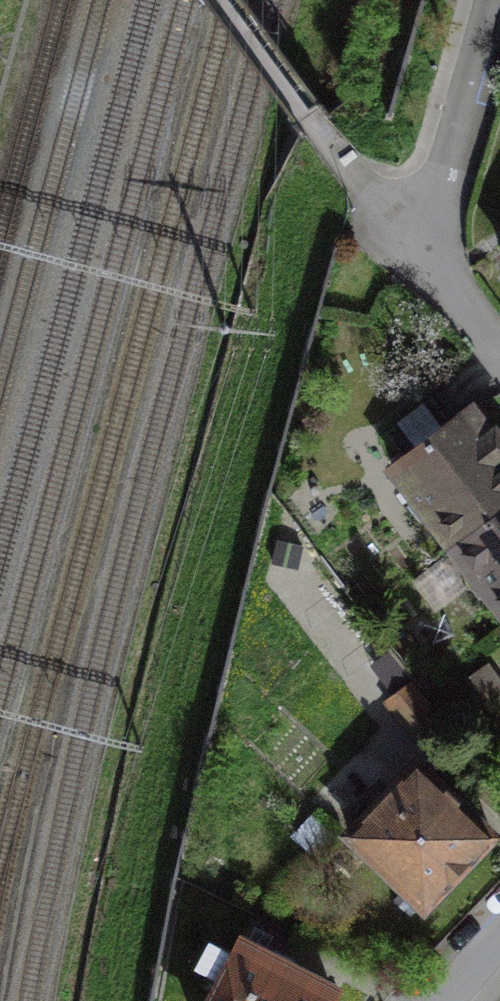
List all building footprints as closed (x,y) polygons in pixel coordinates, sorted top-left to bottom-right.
[(385,433),(404,457),(391,467),(452,545),(499,509),(499,433),(495,427),(488,433),(469,408),(448,424),(429,399),(385,433)] [(452,545),(499,608),(499,509),(452,545)] [(427,687),(396,708),(427,751),(457,730),(427,687)] [(489,834),(416,764),(350,833),(424,903),(489,834)] [(332,991),(294,971),(296,967),(267,953),(265,956),(239,943),(209,1000),(327,1000),(332,991)]
